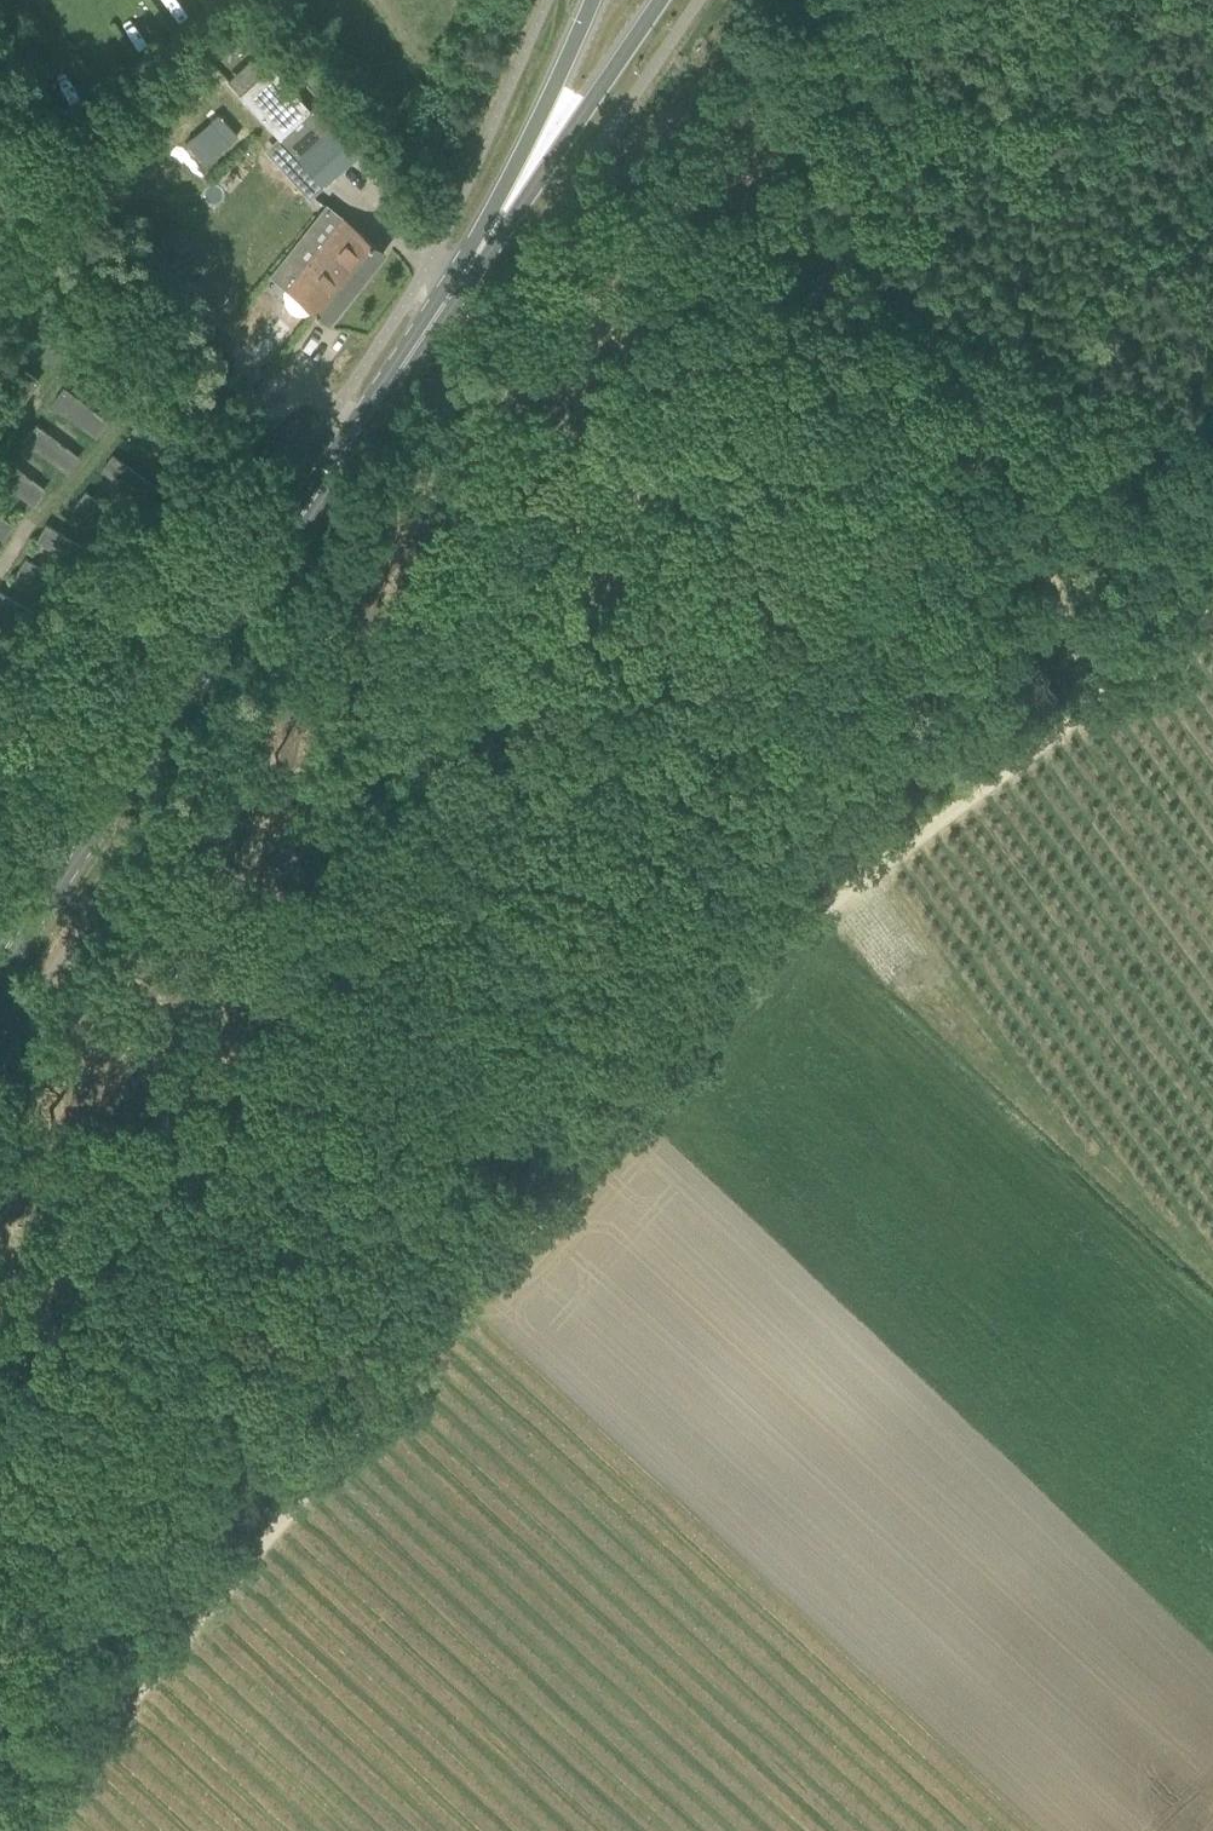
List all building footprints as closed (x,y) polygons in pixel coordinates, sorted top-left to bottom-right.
[(270,67),(240,94),(280,137),(309,110),(270,67)] [(327,186),(358,156),(319,111),(287,143),(327,186)] [(13,157),(0,144),(0,169),(13,157)] [(315,308),(330,319),(384,250),(341,217),(293,278),(294,278),(288,287),(285,292),(284,297),(285,302),(287,307),(291,311),(296,313),(301,314),(306,314),(311,312),(315,308)] [(245,400),(255,388),(243,377),(232,389),(245,400)] [(109,421),(65,389),(53,404),(98,436),(109,421)] [(186,451),(142,419),(131,434),(175,466),(186,451)] [(80,457),(36,425),(25,440),(69,473),(80,457)] [(159,488),(114,455),(103,471),(147,503),(159,488)] [(2,457),(0,460),(0,480),(35,505),(46,490),(2,457)] [(131,524),(87,492),(76,508),(120,540),(131,524)] [(0,515),(0,537),(5,541),(15,524),(0,515)] [(93,553),(48,524),(38,540),(82,569),(93,553)] [(72,587),(27,559),(17,575),(61,603),(72,587)] [(0,590),(0,613),(34,635),(44,619),(0,590)]
